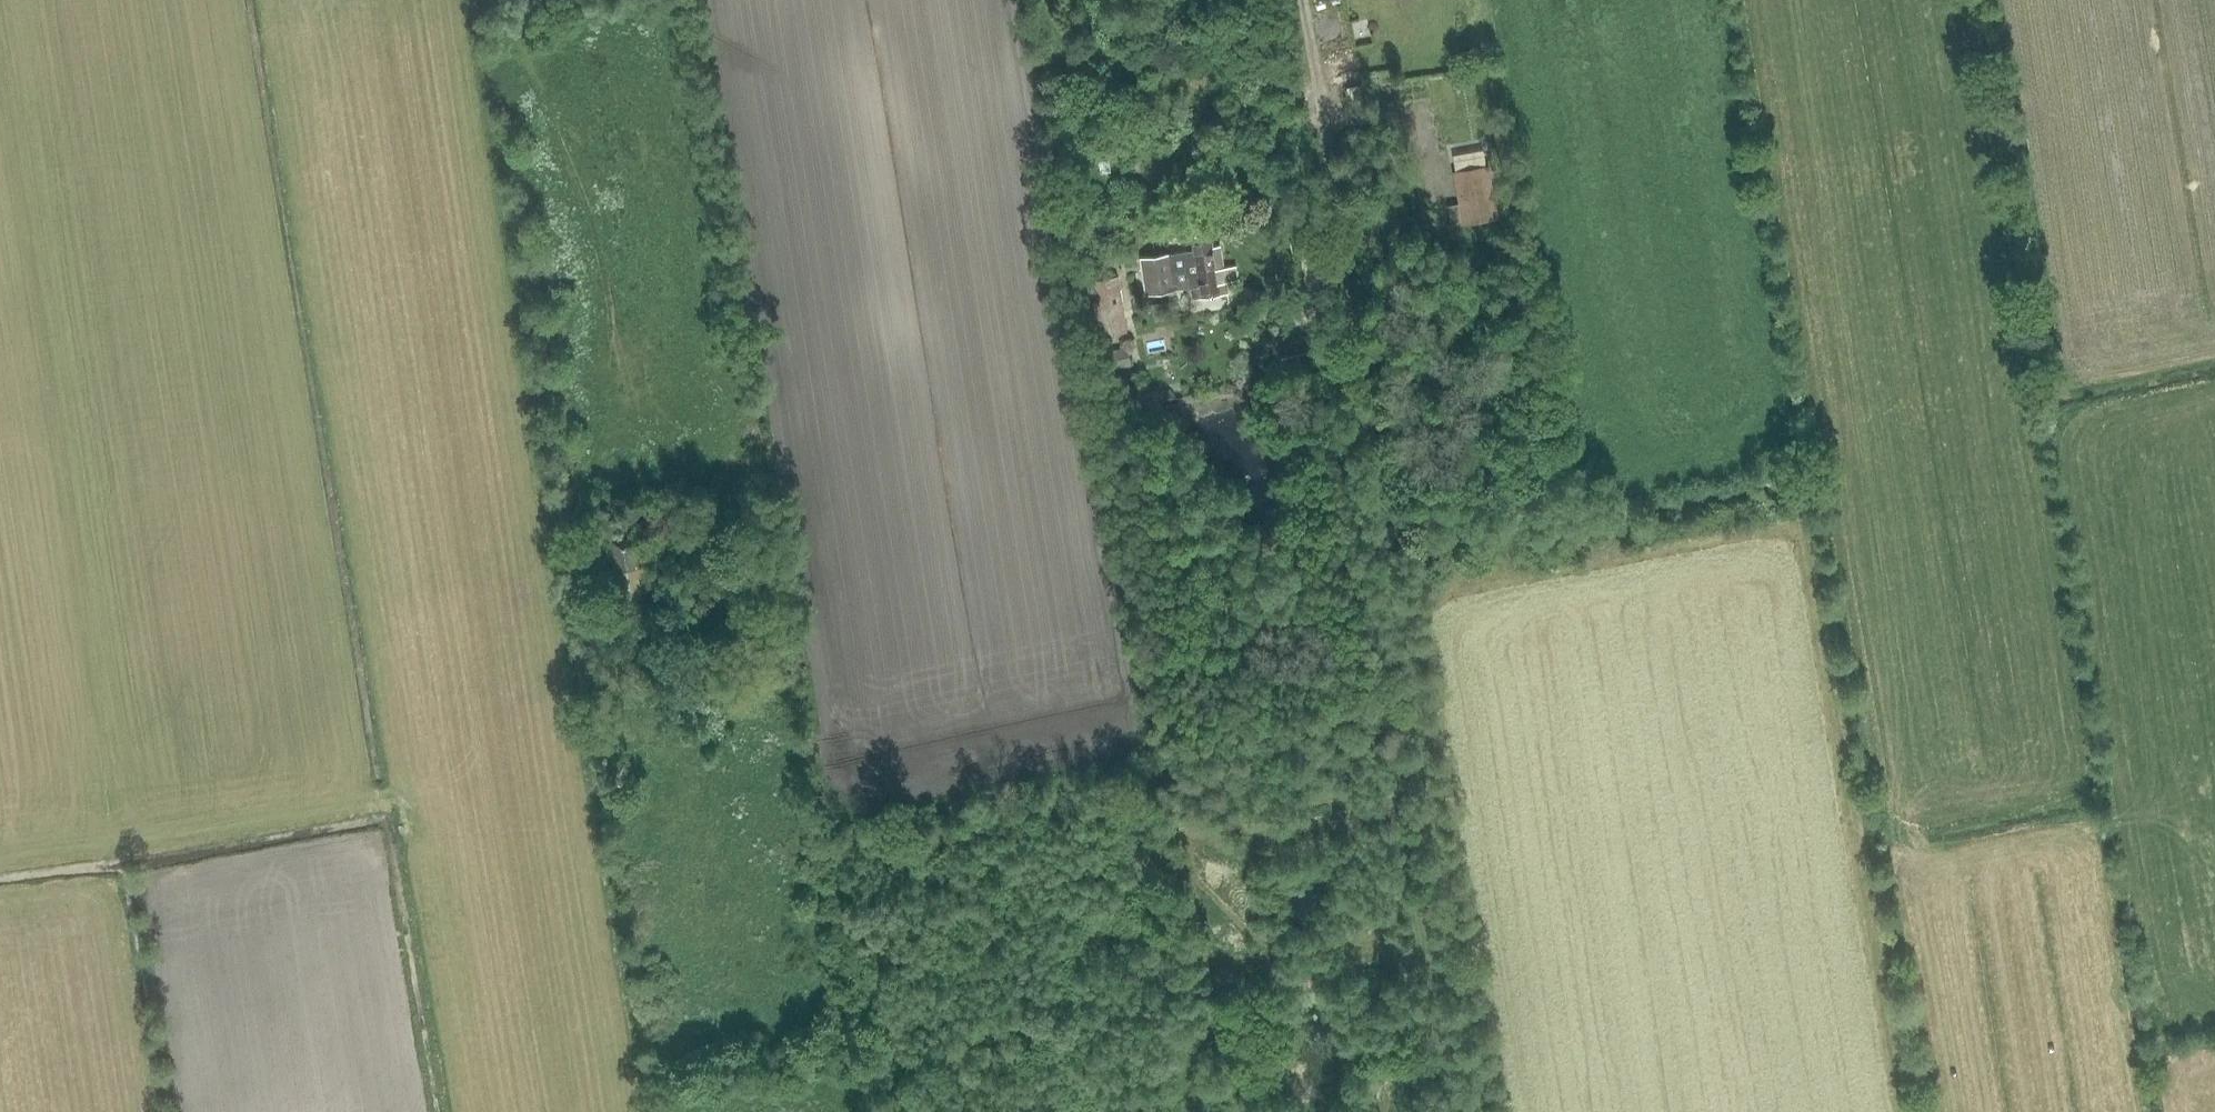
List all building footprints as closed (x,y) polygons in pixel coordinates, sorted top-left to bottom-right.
[(1113,148),(1124,145),(1122,137),(1111,139),(1113,148)] [(1453,171),(1463,225),(1499,219),(1489,165),(1453,171)] [(1234,268),(1223,269),(1220,246),(1212,247),(1209,231),(1191,234),(1194,250),(1140,259),(1146,294),(1175,290),(1175,289),(1192,286),(1194,299),(1227,294),(1225,281),(1236,279),(1234,268)] [(1100,336),(1126,331),(1118,276),(1091,281),(1100,336)] [(1127,346),(1109,349),(1112,367),(1130,364),(1127,346)] [(610,617),(659,609),(652,564),(644,565),(640,537),(607,542),(611,569),(604,570),(610,617)]
